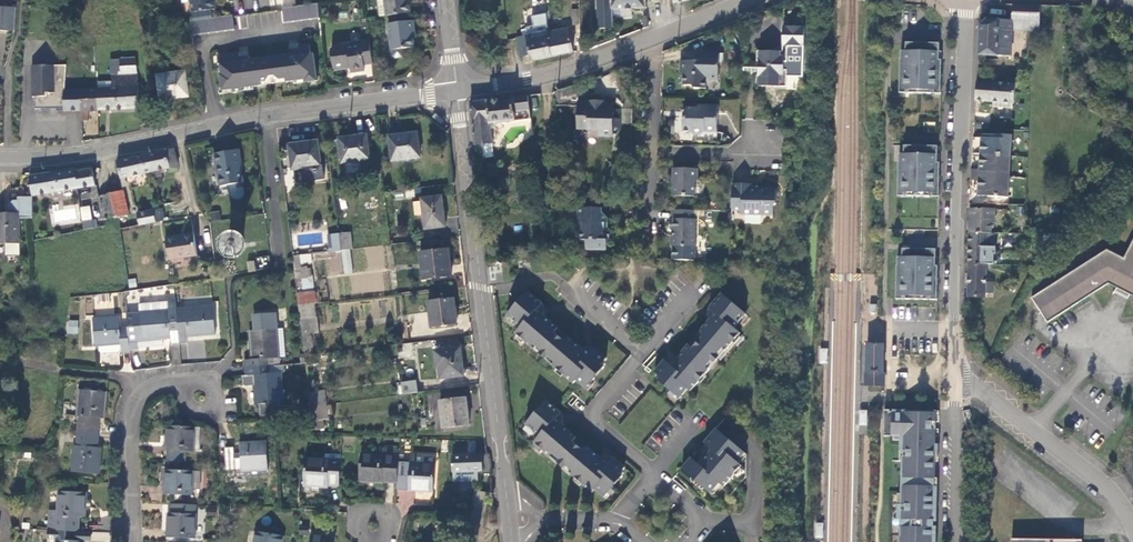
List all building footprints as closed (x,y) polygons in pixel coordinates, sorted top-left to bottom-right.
[(182,5),(191,4),(192,13),(215,10),(214,0),(182,0),(182,5)] [(379,17),(386,17),(384,0),(377,0),(379,17)] [(386,17),(410,13),(408,0),(384,0),(386,17)] [(599,28),(612,28),(612,10),(645,9),(645,0),(655,0),(598,0),(599,28)] [(283,23),(318,19),(317,5),(281,9),(283,23)] [(985,20),(980,26),(978,56),(1011,57),(1011,31),(1012,26),(1021,27),(1021,31),(1030,32),(1030,23),(1028,23),(1029,5),(1012,5),(1011,21),(985,20)] [(1038,33),(1039,6),(1029,5),(1028,23),(1030,23),(1030,32),(1038,33)] [(16,9),(0,8),(0,31),(15,32),(16,9)] [(234,31),(232,15),(188,22),(191,36),(234,31)] [(520,24),(522,37),(543,34),(541,21),(520,24)] [(562,21),(546,24),(547,33),(551,57),(572,53),(567,28),(564,29),(562,21)] [(413,22),(388,25),(392,56),(396,59),(402,58),(404,55),(404,49),(414,48),(412,33),(414,33),(413,22)] [(522,37),(516,39),(520,57),(529,56),(531,61),(551,57),(547,33),(543,34),(522,37)] [(363,66),(372,65),(369,42),(350,44),(351,48),(330,51),(332,65),(343,64),(348,63),(349,68),(350,71),(364,70),(363,66)] [(933,90),(944,91),(945,61),(940,61),(940,54),(942,54),(942,45),(909,44),(909,52),(904,52),(903,60),(902,89),(912,90),(911,94),(933,95),(933,90)] [(290,55),(272,58),(274,77),(278,80),(285,79),(286,82),(304,80),(305,82),(316,81),(313,55),(311,54),(310,45),(299,46),(300,49),(290,50),(290,55)] [(717,79),(718,46),(709,46),(700,51),(700,60),(679,60),(679,72),(685,72),(685,84),(691,85),(694,88),(705,88),(705,79),(717,79)] [(787,52),(757,52),(757,61),(761,61),(760,76),(756,76),(756,86),(763,87),(764,85),(774,85),(774,87),(785,87),(786,71),(782,71),(782,62),(786,62),(787,52)] [(239,53),(218,56),(218,66),(220,66),(221,75),(220,75),(221,90),(232,89),(233,92),(242,91),(242,88),(260,85),(260,82),(267,81),(270,77),(267,58),(250,60),(250,56),(239,57),(239,53)] [(122,76),(112,76),(111,76),(111,82),(111,88),(97,89),(97,111),(138,109),(137,75),(136,75),(136,59),(121,59),(121,61),(122,76)] [(112,61),(112,76),(122,76),(121,61),(112,61)] [(742,75),(756,76),(760,76),(761,61),(757,61),(743,61),(742,75)] [(66,92),(65,66),(31,66),(31,98),(34,98),(35,110),(55,109),(56,92),(66,92)] [(185,72),(157,75),(160,99),(187,96),(185,72)] [(1013,93),(1014,90),(1014,85),(976,82),(976,91),(975,101),(993,102),(999,103),(999,107),(1011,108),(1012,103),(1013,103),(1014,95),(1013,93)] [(88,112),(97,111),(97,89),(81,90),(82,112),(82,121),(88,121),(88,112)] [(56,92),(55,109),(64,109),(64,113),(82,112),(81,90),(66,92),(56,92)] [(497,103),(497,100),(492,101),(492,103),(488,104),(488,101),(469,104),(474,147),(478,146),(491,145),(493,145),(491,125),(530,120),(527,97),(510,99),(510,101),(497,103)] [(598,101),(578,100),(577,117),(587,117),(586,130),(598,130),(598,136),(613,136),(613,128),(621,128),(621,119),(613,118),(613,105),(605,104),(605,106),(599,106),(598,101)] [(716,132),(716,105),(698,104),(698,107),(685,107),(685,117),(683,117),(683,130),(689,131),(693,134),(701,134),(706,131),(716,132)] [(577,129),(586,130),(587,117),(577,117),(577,129)] [(419,159),(417,134),(389,137),(391,162),(419,159)] [(996,141),(972,138),(971,148),(970,156),(1010,159),(1011,137),(996,135),(996,141)] [(339,139),(342,164),(369,160),(366,136),(339,139)] [(289,146),(292,170),(320,166),(317,142),(289,146)] [(491,145),(478,146),(480,160),(493,158),(491,145)] [(930,193),(940,194),(941,165),(936,164),(936,157),(938,157),(938,147),(905,147),(905,155),(900,156),(900,164),(899,164),(898,193),(907,194),(907,198),(930,198),(930,193)] [(173,149),(149,154),(153,173),(177,167),(173,149)] [(215,155),(220,186),(243,183),(240,164),(242,164),(239,151),(215,155)] [(149,154),(132,158),(135,177),(153,173),(149,154)] [(991,178),(1008,179),(1010,159),(970,156),(970,162),(969,171),(977,172),(991,173),(991,178)] [(120,180),(135,177),(132,158),(116,161),(120,180)] [(697,169),(673,168),(673,196),(693,196),(694,183),(696,180),(697,169)] [(92,170),(75,173),(77,189),(95,187),(92,170)] [(32,197),(77,189),(75,173),(75,171),(29,177),(32,197)] [(991,181),(968,180),(968,190),(967,197),(1006,200),(1008,179),(991,178),(991,181)] [(751,185),(732,184),(731,203),(776,203),(776,189),(758,188),(758,191),(751,191),(751,188),(751,185)] [(97,189),(80,190),(81,200),(98,198),(97,189)] [(123,192),(111,195),(115,218),(128,216),(123,192)] [(99,197),(104,220),(114,218),(115,218),(111,195),(99,197)] [(20,245),(20,219),(32,219),(32,198),(18,198),(17,201),(13,201),(10,205),(9,214),(0,214),(0,245),(20,245)] [(445,227),(442,198),(422,200),(425,229),(445,227)] [(51,203),(51,224),(80,224),(80,203),(51,203)] [(776,204),(776,203),(731,203),(731,211),(741,211),(741,215),(773,216),(773,208),(776,204)] [(91,205),(81,206),(81,220),(92,220),(91,205)] [(601,208),(577,208),(577,215),(578,216),(578,220),(577,221),(577,228),(580,229),(580,240),(584,240),(585,249),(605,250),(606,241),(608,241),(608,228),(603,228),(603,222),(607,218),(601,213),(601,208)] [(137,215),(139,227),(160,223),(162,223),(160,210),(137,215)] [(693,220),(693,211),(676,210),(676,219),(674,219),(672,238),(671,239),(671,245),(673,247),(695,248),(695,220),(693,220)] [(969,223),(968,234),(990,234),(990,223),(994,223),(994,211),(969,211),(969,223)] [(82,221),(83,229),(97,227),(96,220),(82,221)] [(342,250),(350,249),(352,249),(351,232),(339,234),(341,251),(342,250)] [(341,251),(339,234),(327,235),(329,252),(341,251)] [(995,249),(995,234),(990,234),(968,234),(968,252),(967,266),(986,266),(986,249),(995,249)] [(169,261),(196,256),(193,236),(176,238),(176,237),(166,239),(169,261)] [(240,241),(237,240),(234,240),(231,241),(229,243),(228,246),(228,249),(230,252),(233,254),(236,254),(239,253),(241,251),(242,247),(242,244),(240,241)] [(1123,260),(1107,250),(1033,301),(1049,325),(1093,295),(1109,285),(1117,290),(1129,296),(1132,298),(1132,242),(1123,260)] [(342,250),(345,274),(353,273),(350,249),(342,250)] [(448,250),(420,253),(423,280),(451,276),(448,250)] [(896,266),(895,287),(895,295),(905,295),(905,300),(927,301),(927,296),(936,296),(937,267),(932,267),(933,260),(935,260),(936,250),(905,250),(902,250),(902,258),(897,258),(897,266),(896,266)] [(300,265),(312,263),(311,254),(298,255),(300,265)] [(300,265),(298,255),(292,256),(293,265),(294,271),(295,278),(308,277),(307,269),(300,269),(300,265)] [(985,283),(986,269),(986,266),(967,266),(967,284),(966,298),(984,298),(985,294),(992,294),(993,283),(985,283)] [(313,292),(311,276),(308,277),(295,278),(297,295),(313,292)] [(510,310),(523,322),(518,328),(576,379),(579,376),(589,385),(598,374),(595,371),(607,357),(610,354),(599,344),(598,345),(595,342),(589,343),(587,345),(572,332),(568,336),(558,327),(561,323),(546,310),(547,308),(547,301),(545,299),(545,298),(532,287),(510,310)] [(1127,301),(1129,296),(1117,290),(1115,294),(1127,301)] [(313,292),(297,295),(298,306),(315,304),(313,292)] [(110,301),(109,294),(97,295),(98,302),(110,301)] [(658,376),(656,378),(681,399),(689,390),(691,391),(698,384),(740,334),(734,328),(745,314),(733,304),(721,294),(708,311),(709,318),(710,320),(698,334),(702,338),(693,348),(689,345),(676,360),(674,358),(668,358),(666,361),(664,360),(654,373),(658,376)] [(453,299),(428,302),(431,328),(457,325),(453,299)] [(138,305),(139,313),(168,311),(167,302),(138,305)] [(171,344),(179,344),(176,310),(175,302),(167,302),(168,311),(139,313),(142,340),(171,338),(171,344)] [(301,328),(310,327),(309,319),(316,318),(315,304),(298,306),(301,328)] [(179,344),(186,343),(186,336),(214,334),(212,308),(183,310),(183,309),(176,310),(179,344)] [(245,360),(245,368),(278,366),(278,358),(279,357),(276,329),(275,313),(253,315),(254,330),(249,331),(252,360),(245,360)] [(120,351),(129,351),(127,329),(120,329),(119,317),(92,319),(94,347),(98,347),(99,353),(102,356),(117,356),(120,351)] [(77,330),(77,321),(69,320),(69,330),(77,330)] [(314,355),(310,327),(301,328),(305,355),(305,356),(314,355)] [(283,329),(276,329),(279,357),(285,357),(283,329)] [(874,385),(883,385),(883,373),(883,365),(883,358),(884,345),(871,345),(867,345),(866,384),(874,385)] [(460,349),(435,352),(437,369),(439,368),(441,379),(463,376),(460,349)] [(828,350),(820,349),(820,364),(828,364),(828,350)] [(598,374),(611,360),(607,357),(595,371),(598,374)] [(278,366),(245,368),(246,376),(242,376),(242,385),(245,387),(254,386),(255,405),(259,404),(260,416),(273,415),(273,408),(280,407),(280,403),(282,403),(280,374),(284,370),(284,366),(278,366)] [(416,381),(402,383),(403,395),(417,393),(416,381)] [(79,417),(78,431),(99,434),(101,419),(103,419),(106,393),(79,390),(77,416),(79,417)] [(325,391),(308,393),(310,407),(326,405),(325,391)] [(466,399),(440,402),(443,429),(468,426),(466,399)] [(532,443),(592,493),(594,490),(603,498),(613,487),(610,485),(624,468),(612,458),(609,456),(602,456),(600,458),(586,446),(583,449),(572,440),(575,436),(560,422),(562,420),(562,416),(559,413),(559,412),(545,400),(535,411),(525,424),(538,435),(532,443)] [(327,414),(326,406),(326,405),(310,407),(311,421),(312,421),(322,420),(327,419),(327,414)] [(933,455),(933,450),(937,451),(938,443),(935,443),(935,435),(938,435),(938,428),(935,428),(935,420),(934,420),(934,410),(883,409),(883,435),(900,435),(899,450),(903,450),(903,460),(901,460),(901,503),(897,503),(897,510),(900,510),(900,535),(903,535),(903,541),(936,541),(936,535),(936,525),(934,525),(934,520),(936,520),(937,485),(933,485),(933,480),(934,480),(935,456),(933,455)] [(868,411),(860,410),(860,426),(868,426),(868,411)] [(428,418),(421,419),(422,428),(432,427),(431,411),(427,412),(428,418)] [(322,420),(312,421),(313,429),(323,428),(322,420)] [(194,452),(195,428),(167,427),(166,451),(166,462),(185,463),(186,452),(194,452)] [(698,465),(690,458),(681,469),(710,494),(719,484),(724,488),(737,471),(733,468),(745,454),(716,429),(704,443),(711,450),(698,465)] [(98,448),(99,434),(78,431),(76,446),(74,446),(72,472),(98,475),(101,449),(98,448)] [(267,470),(266,443),(240,444),(241,454),(241,459),(233,460),(233,454),(232,448),(225,449),(226,470),(242,469),(242,472),(267,470)] [(383,481),(398,482),(399,461),(399,450),(380,449),(380,455),(360,454),(359,481),(383,483),(383,481)] [(435,454),(410,453),(409,462),(399,461),(398,482),(397,489),(409,490),(419,490),(419,493),(427,493),(428,490),(433,491),(435,454)] [(478,472),(491,472),(489,455),(487,455),(452,456),(453,483),(478,481),(478,472)] [(328,486),(339,487),(340,461),(324,460),(305,459),(303,486),(312,487),(312,491),(318,491),(318,487),(327,488),(328,486)] [(192,496),(192,489),(192,472),(165,470),(164,494),(175,495),(183,495),(192,496)] [(200,472),(192,472),(192,489),(200,489),(200,472)] [(474,491),(474,492),(472,508),(471,517),(468,532),(482,535),(488,493),(474,491)] [(53,511),(52,531),(78,532),(79,518),(84,518),(84,512),(85,502),(85,494),(58,492),(57,511),(53,511)] [(189,515),(190,506),(171,505),(170,514),(168,513),(167,538),(195,539),(196,516),(195,515),(189,515)] [(824,524),(817,523),(816,539),(823,539),(824,524)] [(89,533),(78,532),(52,531),(49,530),(48,540),(56,541),(89,541),(89,533)] [(91,532),(91,541),(109,541),(109,532),(91,532)] [(482,535),(468,532),(467,541),(468,541),(481,541),(482,535)] [(255,533),(254,541),(282,541),(283,538),(255,533)]
